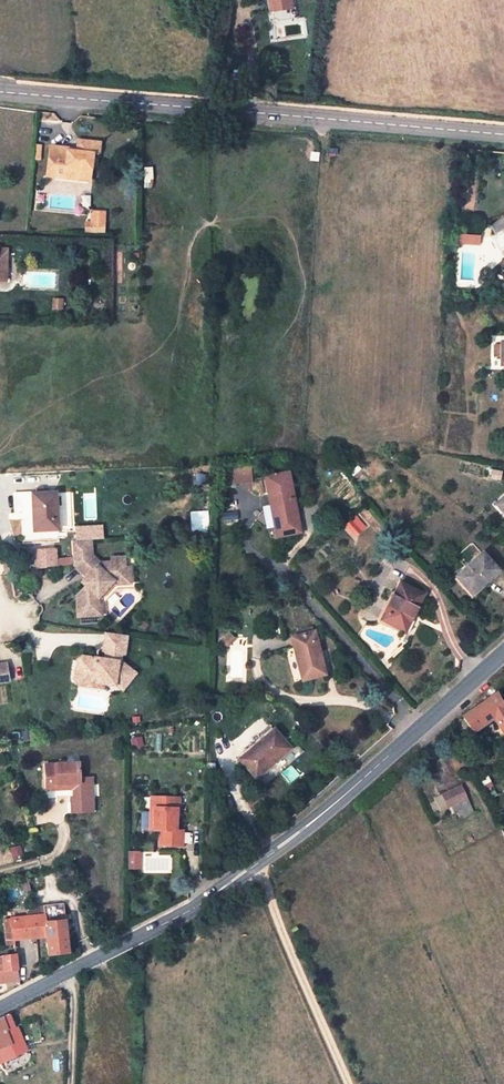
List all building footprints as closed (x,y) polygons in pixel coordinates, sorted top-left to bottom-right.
[(269,11),(291,8),(290,0),(268,0),(269,11)] [(49,146),(47,169),(55,170),(54,178),(77,180),(77,175),(89,177),(90,172),(97,168),(99,143),(78,141),(76,153),(65,151),(65,148),(49,146)] [(47,177),(54,178),(55,170),(47,169),(47,177)] [(490,226),(495,234),(502,230),(503,233),(503,218),(490,226)] [(104,224),(91,223),(91,231),(104,232),(104,224)] [(55,297),(55,305),(63,306),(63,298),(55,297)] [(250,466),(233,467),(234,484),(251,482),(250,466)] [(226,486),(226,489),(234,488),(234,484),(233,467),(224,467),(226,486)] [(501,472),(490,470),(488,477),(499,479),(501,472)] [(288,473),(265,478),(277,537),(300,532),(288,473)] [(217,487),(218,506),(229,505),(229,496),(226,496),(226,489),(226,486),(217,487)] [(32,495),(32,513),(36,513),(37,530),(57,529),(55,493),(32,495)] [(496,505),(503,514),(503,497),(496,505)] [(345,525),(352,534),(362,525),(355,517),(345,525)] [(365,528),(362,525),(352,534),(355,537),(365,528)] [(71,542),(72,565),(84,578),(83,579),(83,590),(72,600),(72,617),(96,617),(96,606),(93,606),(93,599),(111,583),(119,583),(119,572),(122,572),(122,570),(122,559),(109,560),(109,564),(98,565),(91,557),(90,541),(71,542)] [(51,550),(31,553),(34,570),(54,568),(51,550)] [(481,554),(456,577),(471,595),(497,571),(481,554)] [(93,599),(98,600),(113,587),(128,586),(128,570),(122,570),(122,572),(119,572),(119,583),(111,583),(93,599)] [(423,594),(399,583),(382,620),(405,632),(411,619),(410,618),(414,611),(415,611),(423,594)] [(314,631),(291,638),(303,681),(326,675),(314,631)] [(77,660),(75,672),(78,677),(91,679),(90,683),(102,685),(114,687),(114,684),(117,684),(123,690),(135,675),(120,663),(122,655),(125,656),(128,637),(106,633),(103,652),(106,653),(105,660),(102,660),(101,663),(94,661),(91,658),(82,657),(77,660)] [(229,634),(220,642),(224,647),(233,639),(229,634)] [(8,683),(6,665),(0,666),(0,684),(8,683)] [(77,685),(101,689),(102,685),(90,683),(91,679),(78,677),(75,672),(74,680),(77,685)] [(114,684),(114,687),(121,692),(123,690),(117,684),(114,684)] [(503,734),(503,733),(503,705),(498,693),(464,718),(474,732),(493,717),(503,734)] [(280,727),(275,731),(285,744),(290,739),(280,727)] [(266,737),(240,760),(255,778),(289,748),(285,744),(275,731),(272,728),(264,735),(266,737)] [(78,763),(44,765),(46,791),(56,790),(56,785),(73,784),(79,784),(79,779),(78,763)] [(74,798),(71,798),(72,813),(93,812),(91,778),(79,779),(79,784),(80,798),(74,798)] [(451,813),(458,810),(471,804),(462,786),(443,795),(448,808),(451,813)] [(441,811),(448,808),(443,795),(435,798),(441,811)] [(150,797),(150,808),(153,808),(153,830),(159,830),(159,845),(182,845),(183,831),(175,831),(176,817),(176,808),(179,808),(179,798),(150,797)] [(475,811),(471,804),(458,810),(462,818),(475,811)] [(228,839),(219,839),(219,849),(228,849),(228,839)] [(20,847),(12,850),(15,858),(23,855),(20,847)] [(41,872),(27,876),(28,883),(31,891),(45,887),(41,872)] [(5,946),(12,945),(12,940),(41,937),(45,937),(46,944),(47,955),(67,953),(62,905),(28,908),(29,913),(29,917),(18,918),(11,919),(3,920),(5,946)] [(1,957),(0,957),(0,971),(2,971),(17,969),(15,955),(1,957)] [(17,969),(2,971),(3,982),(19,980),(17,969)] [(8,1032),(15,1029),(9,1015),(1,1019),(8,1032)] [(11,1047),(5,1033),(8,1032),(1,1019),(0,1020),(0,1053),(11,1047)] [(15,1029),(8,1032),(5,1033),(11,1047),(0,1053),(0,1059),(23,1046),(15,1029)]
